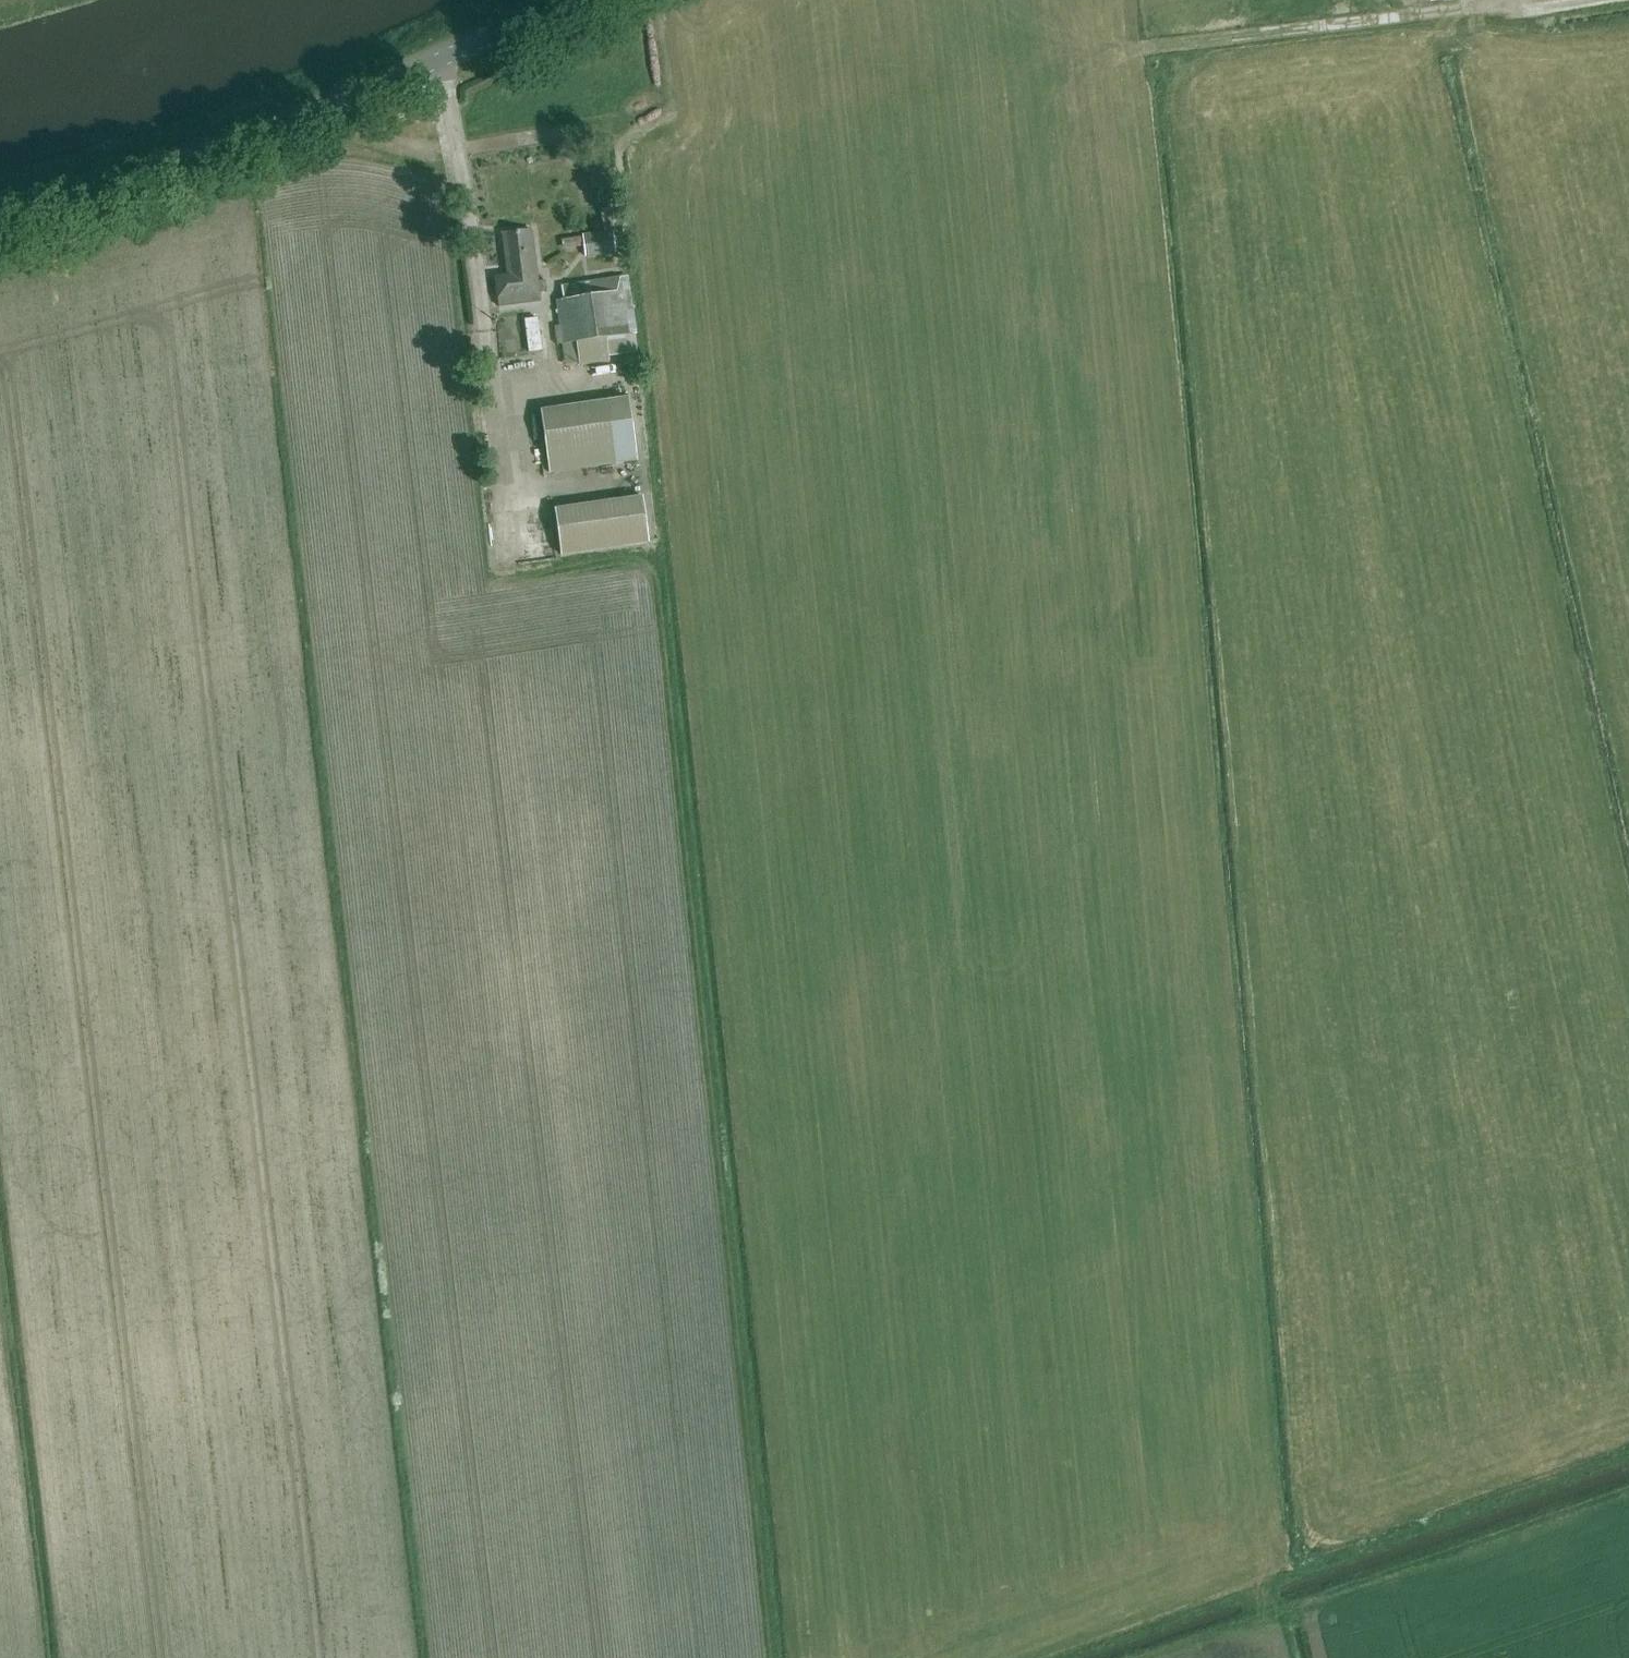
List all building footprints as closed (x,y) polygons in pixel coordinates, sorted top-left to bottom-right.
[(626,252),(620,208),(602,210),(605,232),(582,235),(583,238),(563,240),(564,249),(584,247),(585,257),(626,252)] [(537,282),(531,231),(503,234),(508,276),(495,277),(499,305),(539,301),(538,294),(548,293),(547,281),(537,282)] [(618,265),(617,254),(594,257),(595,268),(618,265)] [(636,335),(628,276),(562,284),(564,299),(558,300),(561,326),(555,327),(557,345),(563,344),(566,367),(608,362),(608,357),(638,353),(635,335),(636,335)] [(542,350),(537,318),(525,320),(529,352),(542,350)] [(638,462),(629,400),(540,413),(549,475),(638,462)] [(649,545),(643,499),(554,512),(560,557),(649,545)]
